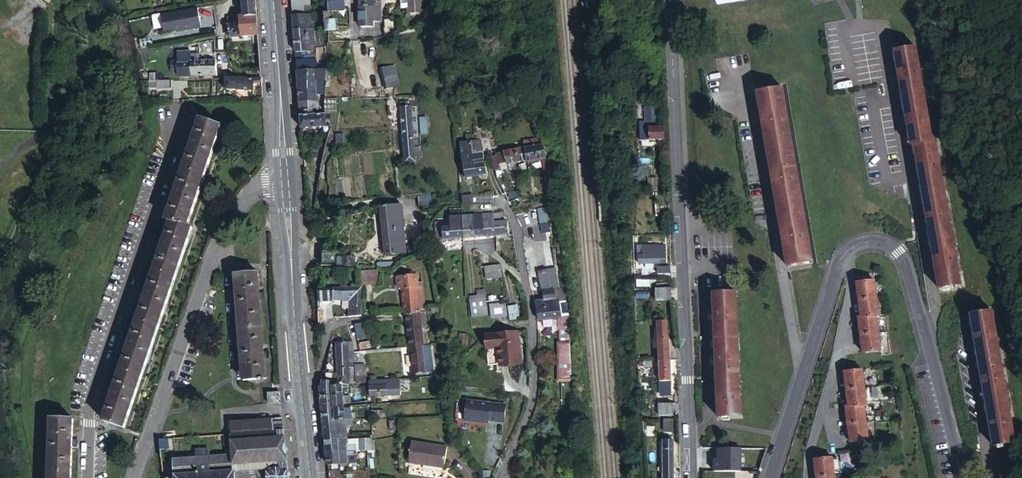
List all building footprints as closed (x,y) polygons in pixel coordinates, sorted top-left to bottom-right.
[(260,12),(258,0),(247,0),(248,13),(260,12)] [(383,0),(377,0),(376,0),(375,7),(362,7),(362,26),(376,26),(376,21),(383,20),(383,0)] [(424,0),(413,0),(413,2),(410,2),(409,0),(407,0),(408,15),(425,14),(424,0)] [(292,7),(293,14),(311,13),(311,5),(292,7)] [(201,7),(173,12),(176,29),(177,32),(188,29),(189,28),(195,27),(195,28),(204,26),(201,7)] [(173,12),(164,14),(167,31),(176,29),(173,12)] [(232,36),(261,32),(260,19),(260,12),(248,13),(248,16),(231,18),(232,36)] [(293,14),(294,29),(315,27),(314,13),(311,13),(293,14)] [(386,36),(399,34),(397,18),(384,20),(386,36)] [(294,29),(296,52),(315,50),(317,49),(317,47),(315,27),(294,29)] [(898,49),(906,98),(927,95),(919,45),(898,49)] [(296,52),(296,60),(316,58),(315,52),(315,50),(296,52)] [(317,58),(318,59),(329,59),(329,51),(315,52),(316,58),(317,58)] [(296,60),(297,70),(318,68),(318,59),(317,58),(316,58),(296,60)] [(201,74),(201,59),(193,59),(193,64),(180,64),(179,74),(201,74)] [(217,59),(201,59),(201,74),(217,74),(217,59)] [(318,68),(319,68),(329,67),(329,59),(318,59),(318,68)] [(397,66),(385,69),(390,89),(403,86),(397,66)] [(319,86),(319,94),(327,94),(328,77),(328,70),(329,69),(329,67),(319,68),(319,80),(319,86)] [(298,82),(319,80),(319,68),(318,68),(297,70),(298,82)] [(328,70),(328,77),(341,77),(341,81),(344,81),(345,84),(351,84),(350,70),(328,70)] [(255,81),(263,82),(263,76),(238,76),(228,76),(228,87),(238,87),(255,88),(255,81)] [(170,77),(155,78),(155,87),(170,87),(170,77)] [(299,95),(319,94),(319,86),(299,88),(299,95)] [(784,86),(759,90),(769,147),(794,143),(784,86)] [(299,95),(300,111),(319,110),(319,94),(299,95)] [(914,143),(916,142),(935,139),(927,95),(906,98),(914,143)] [(641,119),(641,126),(650,125),(650,119),(658,119),(657,103),(645,104),(646,119),(641,119)] [(403,106),(406,148),(417,147),(413,106),(403,106)] [(330,125),(334,125),(333,112),(326,113),(301,114),(301,127),(323,126),(330,125)] [(431,117),(422,118),(424,133),(432,132),(431,117)] [(168,219),(173,221),(189,226),(224,125),(203,118),(168,219)] [(650,125),(650,137),(665,137),(658,119),(650,119),(650,125)] [(641,137),(650,137),(650,125),(641,126),(641,137)] [(528,147),(547,144),(546,138),(527,141),(528,147)] [(916,142),(925,192),(946,189),(938,139),(935,139),(916,142)] [(480,140),(472,141),(474,149),(478,175),(489,173),(483,141),(480,140)] [(474,149),(472,141),(466,143),(461,144),(463,157),(461,158),(464,177),(468,177),(464,151),(474,149)] [(779,206),(805,201),(794,143),(769,147),(779,206)] [(549,158),(547,144),(528,147),(530,156),(531,159),(531,162),(549,158)] [(417,147),(406,148),(409,162),(418,162),(418,157),(417,147)] [(530,156),(528,147),(498,153),(499,156),(495,156),(497,168),(501,167),(500,162),(508,161),(509,163),(531,159),(530,156)] [(464,151),(468,177),(478,175),(474,149),(464,151)] [(557,192),(552,161),(546,162),(551,192),(557,192)] [(660,176),(652,176),(652,189),(660,189),(660,176)] [(441,191),(442,201),(460,199),(459,189),(441,191)] [(925,192),(932,235),(953,232),(946,189),(925,192)] [(465,194),(466,202),(476,201),(475,194),(465,194)] [(779,206),(789,264),(814,260),(805,201),(779,206)] [(396,216),(403,215),(402,203),(381,205),(382,217),(396,216)] [(454,215),(464,214),(464,206),(453,207),(454,215)] [(502,210),(495,211),(497,234),(510,233),(509,219),(504,220),(502,210)] [(495,211),(486,212),(488,235),(497,234),(495,211)] [(486,212),(476,213),(477,236),(488,235),(486,212)] [(476,213),(464,214),(466,236),(477,236),(476,213)] [(466,236),(464,214),(454,215),(454,225),(438,226),(439,239),(466,236)] [(404,227),(403,215),(396,216),(382,217),(383,229),(402,228),(404,227)] [(189,226),(173,221),(172,226),(105,418),(126,426),(195,228),(189,226)] [(405,239),(404,227),(402,228),(383,229),(384,242),(405,239)] [(953,232),(932,235),(941,286),(962,282),(953,232)] [(407,252),(405,239),(384,242),(385,253),(407,252)] [(641,244),(641,253),(649,253),(649,249),(667,248),(667,242),(641,244)] [(649,253),(641,253),(641,262),(648,262),(662,261),(662,264),(668,264),(667,248),(649,249),(649,253)] [(349,250),(319,251),(320,266),(350,265),(349,250)] [(504,277),(503,264),(487,265),(489,279),(504,277)] [(660,265),(659,266),(660,272),(672,272),(672,264),(668,264),(662,264),(660,265)] [(374,268),(362,269),(362,283),(375,282),(374,268)] [(237,274),(244,379),(266,378),(259,272),(237,274)] [(424,308),(426,308),(423,282),(419,282),(418,273),(398,276),(399,286),(402,286),(406,310),(424,308)] [(659,278),(650,279),(651,284),(651,287),(659,286),(659,278)] [(861,300),(879,298),(877,281),(859,283),(861,300)] [(350,306),(350,315),(362,314),(364,284),(327,286),(328,291),(355,290),(355,306),(350,306)] [(545,299),(539,300),(542,319),(563,316),(565,359),(574,358),(572,315),(573,314),(569,286),(547,290),(547,292),(544,293),(545,299)] [(674,286),(659,286),(660,299),(674,298),(674,286)] [(716,320),(717,335),(740,334),(737,289),(716,291),(716,309),(716,320)] [(470,297),(473,315),(489,313),(487,295),(478,296),(470,297)] [(881,316),(879,298),(861,300),(863,318),(878,316),(881,316)] [(506,303),(492,304),(493,316),(507,315),(506,303)] [(511,304),(512,318),(520,317),(518,303),(511,304)] [(428,341),(424,308),(406,310),(410,343),(428,341)] [(980,356),(1002,352),(995,309),(973,313),(980,356)] [(878,316),(863,318),(861,318),(863,335),(881,333),(878,316)] [(659,321),(660,337),(671,337),(670,320),(659,321)] [(468,347),(470,345),(473,333),(464,330),(460,344),(455,343),(453,355),(460,357),(463,354),(465,352),(466,351),(468,347)] [(519,331),(487,334),(486,334),(487,346),(499,345),(501,362),(521,361),(519,331)] [(881,333),(863,335),(865,353),(883,351),(881,333)] [(740,334),(717,335),(718,354),(719,364),(719,379),(742,377),(740,334)] [(660,337),(661,358),(673,357),(672,337),(671,337),(660,337)] [(341,358),(355,357),(354,350),(354,339),(337,340),(339,358),(341,358)] [(434,370),(430,341),(428,341),(410,343),(413,369),(427,367),(428,370),(434,370)] [(468,353),(470,345),(468,347),(466,351),(465,352),(463,354),(460,357),(468,353)] [(980,356),(987,400),(1009,396),(1002,352),(980,356)] [(351,383),(357,381),(355,362),(355,357),(341,358),(339,358),(340,373),(351,373),(351,383)] [(673,357),(661,358),(662,379),(674,378),(673,357)] [(574,358),(565,359),(566,369),(574,369),(574,358)] [(357,381),(366,379),(366,363),(355,362),(357,381)] [(847,372),(849,390),(867,387),(865,370),(847,372)] [(371,384),(372,394),(376,393),(401,392),(401,377),(374,378),(371,379),(371,384)] [(743,415),(742,377),(719,379),(721,416),(743,415)] [(321,385),(322,395),(345,393),(344,383),(335,384),(323,385),(321,385)] [(356,394),(372,394),(371,384),(355,385),(356,394)] [(867,387),(849,390),(851,406),(866,404),(869,404),(867,387)] [(283,402),(282,392),(270,393),(271,403),(283,402)] [(323,407),(324,409),(346,407),(346,404),(345,393),(322,395),(323,407)] [(987,400),(995,443),(1016,439),(1009,396),(987,400)] [(468,418),(490,420),(490,417),(505,419),(506,401),(470,398),(468,418)] [(662,414),(681,413),(681,402),(662,403),(662,414)] [(866,404),(851,406),(848,406),(851,422),(868,420),(866,404)] [(324,409),(325,421),(347,419),(346,407),(324,409)] [(275,417),(275,416),(232,420),(233,432),(276,429),(276,422),(275,417)] [(52,418),(51,477),(73,477),(75,418),(52,418)] [(673,430),(674,419),(665,418),(664,430),(673,430)] [(325,421),(326,434),(338,433),(339,437),(349,436),(349,432),(348,425),(348,424),(347,419),(325,421)] [(868,420),(851,422),(853,439),(870,438),(868,420)] [(267,467),(290,465),(288,453),(286,428),(276,429),(233,432),(234,443),(235,452),(236,469),(240,469),(267,467)] [(233,432),(225,433),(226,444),(234,443),(233,432)] [(326,434),(328,450),(340,449),(339,437),(338,433),(326,434)] [(341,462),(348,462),(352,461),(361,461),(360,453),(360,449),(374,448),(374,439),(373,436),(355,437),(352,437),(351,436),(349,436),(339,437),(340,449),(341,462)] [(439,461),(440,457),(442,443),(408,437),(404,459),(418,462),(418,458),(439,461)] [(169,438),(161,439),(162,449),(170,448),(169,438)] [(666,438),(666,477),(675,477),(675,438),(666,438)] [(741,445),(719,444),(719,454),(715,454),(716,468),(742,468),(741,445)] [(236,469),(235,452),(211,455),(210,447),(197,449),(197,456),(175,458),(177,477),(237,477),(236,469)] [(328,450),(329,470),(342,469),(341,462),(340,449),(328,450)] [(760,465),(764,457),(755,456),(754,450),(744,449),(743,464),(760,465)] [(818,476),(837,474),(835,457),(817,459),(818,476)] [(290,465),(267,467),(268,477),(291,477),(290,465)]
